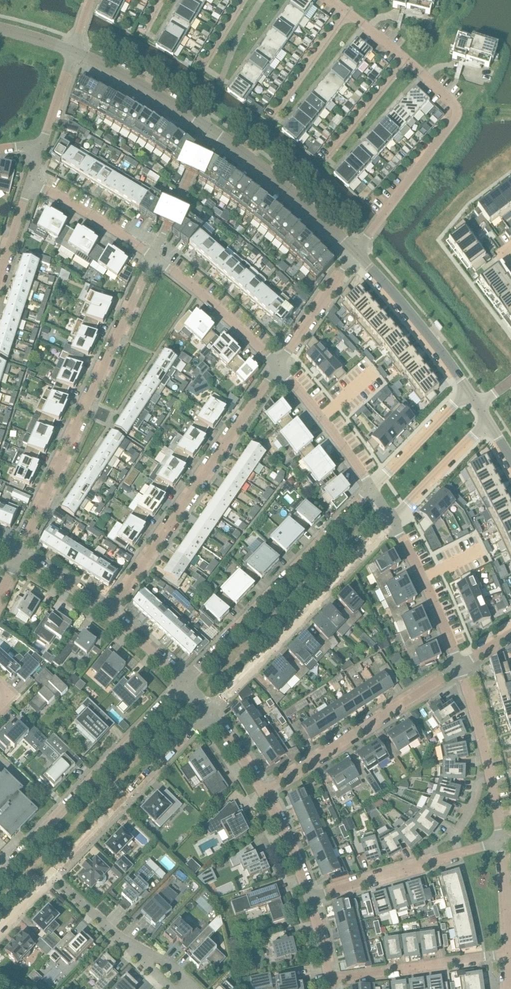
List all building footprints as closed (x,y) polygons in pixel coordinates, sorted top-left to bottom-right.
[(102,3),(120,12),(124,3),(119,0),(104,0),(102,3)] [(184,0),(178,9),(196,19),(201,10),(184,0)] [(184,0),(201,10),(206,1),(204,0),(184,0)] [(289,6),(305,17),(313,6),(304,0),(293,0),(289,6)] [(393,1),(395,1),(393,9),(405,12),(406,10),(429,16),(431,9),(433,9),(435,0),(393,0),(393,1)] [(102,3),(96,15),(114,24),(120,12),(102,3)] [(305,17),(289,6),(283,14),(299,26),(305,17)] [(178,9),(173,18),(190,28),(196,19),(178,9)] [(129,12),(127,16),(138,21),(140,17),(129,12)] [(293,34),(299,26),(283,14),(277,22),(293,34)] [(173,18),(168,26),(185,37),(190,28),(173,18)] [(315,25),(321,29),(324,25),(318,21),(315,25)] [(293,34),(277,22),(271,31),(287,42),(293,34)] [(168,26),(163,35),(180,45),(185,37),(168,26)] [(281,50),(287,42),(271,31),(265,39),(281,50)] [(180,45),(163,35),(156,47),(173,57),(180,45)] [(466,40),(458,37),(453,52),(455,52),(452,60),(464,64),(465,62),(488,70),(491,62),(492,63),(497,48),(472,40),(471,43),(466,42),(466,40)] [(281,50),(265,39),(259,47),(275,59),(281,50)] [(357,39),(349,50),(364,62),(373,52),(357,39)] [(269,67),(275,59),(259,47),(253,56),(269,67)] [(349,50),(342,58),(358,70),(364,62),(349,50)] [(253,56),(247,64),(264,75),(269,67),(253,56)] [(342,58),(336,66),(351,78),(358,70),(342,58)] [(247,64),(241,72),(258,84),(264,75),(247,64)] [(336,66),(329,73),(345,86),(351,78),(336,66)] [(376,66),(373,70),(380,75),(383,71),(376,66)] [(258,84),(241,72),(235,80),(252,92),(258,84)] [(329,73),(323,81),(338,94),(345,86),(329,73)] [(244,103),(252,92),(235,80),(228,92),(244,103)] [(69,103),(70,103),(78,107),(91,85),(90,85),(90,86),(81,81),(69,103)] [(323,81),(316,89),(332,102),(338,94),(323,81)] [(78,107),(87,111),(100,90),(99,89),(99,90),(91,85),(78,107)] [(415,88),(406,98),(420,111),(430,101),(415,88)] [(316,89),(310,97),(325,110),(332,102),(316,89)] [(100,90),(87,111),(97,116),(109,94),(108,94),(108,95),(100,90)] [(97,116),(105,121),(118,99),(117,99),(109,94),(97,116)] [(310,97),(303,105),(319,118),(325,110),(310,97)] [(399,105),(413,119),(420,111),(406,98),(399,105)] [(118,99),(105,121),(114,125),(127,104),(126,103),(126,104),(118,99)] [(114,125),(122,130),(135,109),(135,108),(135,109),(127,104),(114,125)] [(303,105),(297,113),(312,126),(319,118),(303,105)] [(399,105),(392,113),(406,126),(413,119),(399,105)] [(135,109),(122,130),(131,135),(144,114),(144,113),(144,114),(135,109)] [(297,113),(291,121),(306,134),(312,126),(297,113)] [(392,113),(385,120),(399,134),(406,126),(392,113)] [(131,135),(139,140),(153,119),(152,119),(144,114),(131,135)] [(430,120),(435,125),(438,121),(433,116),(430,120)] [(153,119),(139,140),(147,145),(162,124),(161,124),(161,125),(153,119)] [(385,120),(378,128),(393,141),(399,134),(385,120)] [(63,121),(60,128),(78,134),(79,132),(81,128),(69,121),(68,123),(63,121)] [(291,121),(282,132),(297,144),(306,134),(291,121)] [(147,145),(156,150),(170,130),(169,130),(162,124),(147,145)] [(431,129),(425,124),(422,127),(428,132),(431,129)] [(378,128),(371,135),(386,149),(393,141),(378,128)] [(170,130),(156,150),(164,156),(179,135),(178,135),(178,136),(170,130)] [(331,135),(325,130),(322,133),(328,138),(331,135)] [(424,137),(418,132),(416,135),(421,140),(424,137)] [(164,156),(172,161),(187,141),(186,141),(179,135),(164,156)] [(371,135),(364,143),(379,156),(386,149),(371,135)] [(318,138),(316,142),(322,146),(324,143),(318,138)] [(417,144),(412,139),(409,142),(414,147),(417,144)] [(180,165),(190,154),(196,147),(195,147),(194,147),(187,141),(172,161),(180,167),(180,165)] [(60,164),(70,148),(60,142),(51,157),(60,164)] [(364,143),(357,150),(372,164),(379,156),(364,143)] [(410,152),(404,146),(402,149),(408,155),(410,152)] [(70,148),(60,164),(61,163),(69,169),(78,153),(70,148)] [(316,153),(310,148),(307,152),(313,157),(316,153)] [(81,149),(78,153),(69,169),(70,168),(77,174),(90,154),(81,149)] [(357,150),(350,158),(365,171),(372,164),(357,150)] [(184,170),(188,172),(191,173),(199,155),(192,152),(191,154),(190,154),(180,165),(185,167),(184,170)] [(90,154),(77,174),(78,175),(78,174),(86,180),(98,159),(90,154)] [(395,157),(400,162),(403,159),(398,154),(395,157)] [(191,173),(194,175),(198,177),(199,174),(200,174),(208,161),(205,161),(206,159),(199,155),(191,173)] [(99,158),(98,159),(86,180),(87,180),(87,179),(95,185),(105,169),(107,164),(108,163),(99,158)] [(200,174),(198,179),(206,185),(219,164),(210,159),(211,158),(210,158),(208,161),(200,174)] [(350,158),(343,165),(358,179),(365,171),(350,158)] [(391,162),(388,165),(394,170),(396,167),(391,162)] [(12,166),(0,163),(0,164),(0,191),(5,192),(6,191),(10,192),(9,194),(10,195),(15,172),(14,171),(14,173),(11,172),(12,166)] [(105,169),(95,185),(96,184),(104,190),(113,174),(116,169),(107,164),(105,169)] [(156,166),(152,170),(160,175),(164,169),(157,164),(156,166)] [(214,191),(227,170),(227,169),(219,164),(206,185),(214,191)] [(358,179),(343,165),(334,175),(349,189),(358,179)] [(116,169),(113,174),(104,190),(105,189),(112,195),(125,175),(116,169)] [(389,174),(384,169),(381,172),(386,177),(389,174)] [(222,196),(235,176),(236,175),(227,170),(214,191),(222,196)] [(150,172),(148,176),(147,177),(158,184),(161,179),(150,172)] [(176,183),(181,177),(176,173),(171,179),(176,183)] [(125,175),(112,195),(113,195),(114,194),(121,200),(134,180),(125,175)] [(230,202),(243,182),(244,181),(235,176),(222,196),(230,202)] [(382,182),(377,176),(374,180),(379,185),(382,182)] [(134,180),(121,200),(122,201),(122,200),(130,206),(140,189),(142,185),(134,180)] [(230,202),(237,208),(251,188),(252,187),(243,182),(230,202)] [(375,189),(370,184),(367,187),(373,192),(375,189)] [(142,185),(140,189),(130,206),(131,205),(139,211),(149,195),(152,191),(142,185)] [(496,193),(510,212),(510,194),(505,186),(496,193)] [(237,208),(245,214),(259,194),(260,194),(251,188),(237,208)] [(152,191),(149,195),(139,211),(139,212),(148,217),(147,218),(148,218),(160,196),(152,191)] [(496,193),(487,200),(500,217),(499,218),(501,220),(510,212),(496,193)] [(245,214),(253,220),(267,201),(268,200),(259,194),(245,214)] [(363,202),(367,199),(361,194),(358,197),(363,202)] [(166,207),(169,202),(160,196),(148,218),(156,223),(156,224),(159,220),(166,207)] [(212,212),(216,206),(208,200),(204,205),(212,212)] [(487,200),(477,207),(490,225),(499,218),(500,217),(487,200)] [(260,226),(275,207),(267,201),(253,220),(260,226)] [(166,207),(159,220),(161,221),(160,223),(167,226),(175,208),(168,204),(167,207),(166,207)] [(204,209),(199,205),(194,211),(199,216),(204,209)] [(260,226),(267,233),(283,214),(283,213),(275,207),(260,226)] [(186,216),(181,214),(183,211),(175,208),(167,226),(174,229),(175,227),(176,228),(186,216)] [(39,211),(29,230),(35,233),(38,228),(48,233),(57,216),(52,213),(51,214),(46,211),(44,215),(39,211)] [(179,240),(195,220),(187,214),(186,216),(176,228),(171,234),(172,234),(179,240)] [(275,239),(290,221),(291,220),(283,214),(267,233),(275,239)] [(55,243),(60,246),(71,229),(65,226),(67,223),(62,220),(63,219),(57,216),(48,233),(58,239),(55,243)] [(180,240),(188,246),(200,231),(203,227),(195,220),(179,240),(180,240)] [(275,239),(282,246),(298,227),(290,221),(275,239)] [(458,233),(449,241),(456,250),(471,239),(471,238),(464,230),(468,227),(463,221),(454,229),(458,233)] [(196,253),(209,239),(215,231),(206,223),(203,227),(200,231),(188,246),(197,252),(196,253)] [(282,246),(289,253),(305,234),(298,227),(282,246)] [(75,256),(89,235),(83,231),(83,232),(78,229),(76,233),(71,229),(60,246),(75,256)] [(289,253),(296,260),(312,242),(313,241),(305,234),(289,253)] [(93,261),(101,249),(96,245),(98,242),(93,239),(94,238),(89,235),(75,256),(90,265),(93,261)] [(471,239),(456,250),(463,259),(480,246),(480,247),(482,245),(475,235),(471,238),(471,239)] [(204,260),(217,246),(209,239),(196,253),(204,259),(204,260)] [(296,260),(303,267),(320,248),(312,242),(296,260)] [(211,266),(212,267),(224,252),(217,246),(204,260),(212,265),(211,266)] [(480,246),(463,259),(470,269),(472,267),(475,272),(486,264),(482,259),(487,256),(480,247),(480,246)] [(303,267),(310,274),(327,256),(319,249),(320,248),(303,267)] [(98,264),(107,271),(119,255),(114,251),(113,252),(108,249),(106,252),(101,249),(93,261),(98,264)] [(219,273),(235,255),(227,249),(224,252),(212,267),(220,272),(219,273)] [(124,258),(119,255),(107,271),(127,285),(133,271),(126,266),(128,263),(123,259),(124,258)] [(227,280),(243,262),(235,255),(219,273),(227,279),(227,280)] [(40,262),(23,256),(20,266),(37,271),(40,262)] [(327,256),(310,274),(316,281),(334,263),(326,256),(327,256)] [(285,272),(289,267),(281,261),(277,266),(285,272)] [(243,262),(227,280),(235,285),(234,286),(235,287),(250,269),(249,266),(245,263),(243,262)] [(37,271),(20,266),(17,276),(33,281),(37,271)] [(479,281),(480,281),(487,290),(488,292),(495,302),(496,303),(504,313),(506,316),(510,323),(510,286),(497,267),(479,281)] [(242,293),(258,276),(256,273),(253,270),(250,269),(235,287),(243,292),(242,293)] [(14,285),(30,291),(33,281),(17,276),(14,285)] [(258,276),(242,293),(250,299),(250,300),(263,286),(266,282),(260,277),(258,276)] [(27,301),(31,302),(34,292),(30,291),(14,285),(10,295),(27,301)] [(89,295),(85,303),(109,314),(111,309),(110,308),(112,303),(109,301),(112,296),(90,285),(86,294),(89,295)] [(258,307),(270,293),(263,286),(250,300),(258,306),(257,307),(258,307)] [(347,288),(340,297),(344,302),(341,305),(349,314),(353,311),(352,311),(366,299),(365,298),(363,295),(364,294),(359,289),(353,294),(347,288)] [(298,292),(304,298),(307,295),(301,289),(298,292)] [(265,314),(278,299),(270,293),(258,307),(266,312),(265,313),(265,314)] [(290,301),(282,294),(278,299),(265,314),(273,319),(273,320),(289,302),(290,301)] [(7,305),(24,310),(27,301),(10,295),(7,305)] [(366,299),(352,311),(353,311),(359,319),(360,319),(373,307),(370,304),(372,303),(367,297),(365,298),(366,299)] [(273,320),(282,326),(297,309),(289,302),(273,320)] [(106,320),(109,314),(85,303),(80,314),(86,317),(83,322),(97,328),(99,323),(103,324),(105,319),(106,320)] [(4,315),(21,320),(24,310),(7,305),(4,315)] [(359,319),(356,322),(364,331),(381,316),(381,315),(378,313),(379,311),(374,306),(373,307),(360,319),(359,319)] [(331,311),(327,317),(335,326),(337,324),(340,321),(331,311)] [(193,335),(206,320),(201,316),(200,317),(196,313),(194,316),(189,312),(179,323),(174,330),(179,334),(184,327),(193,335)] [(381,316),(364,331),(371,339),(388,324),(385,321),(387,320),(382,314),(381,315),(381,316)] [(21,320),(4,315),(1,325),(17,330),(21,320)] [(70,336),(76,338),(94,347),(97,341),(96,340),(98,335),(94,334),(97,328),(83,322),(78,320),(70,336)] [(202,343),(206,347),(216,336),(212,331),(214,329),(210,325),(211,324),(206,320),(193,335),(202,343)] [(388,324),(371,339),(379,348),(383,345),(382,345),(396,333),(393,330),(394,329),(389,323),(388,324)] [(14,340),(17,330),(1,325),(0,327),(0,335),(14,340)] [(396,333),(382,345),(383,345),(389,353),(389,354),(404,343),(403,342),(401,339),(402,338),(397,332),(396,333)] [(0,335),(0,346),(11,350),(14,340),(0,335)] [(227,341),(223,337),(221,340),(216,336),(206,347),(200,354),(205,359),(212,352),(219,359),(233,345),(228,340),(227,341)] [(313,337),(306,347),(311,352),(306,357),(314,365),(327,353),(313,337)] [(92,352),(94,347),(76,338),(69,355),(82,361),(85,355),(88,357),(90,352),(92,352)] [(389,353),(387,355),(394,364),(396,363),(411,352),(410,351),(408,348),(409,347),(405,341),(403,342),(404,343),(389,354),(389,353)] [(228,367),(232,371),(242,361),(238,356),(240,354),(236,350),(237,349),(233,345),(219,359),(228,367)] [(8,359),(11,350),(0,346),(0,357),(8,359)] [(159,359),(176,370),(182,361),(165,350),(159,359)] [(327,353),(314,365),(321,373),(334,361),(335,362),(338,359),(330,350),(327,353)] [(394,364),(392,365),(400,375),(404,372),(403,372),(417,361),(415,357),(416,356),(411,351),(410,351),(411,352),(396,363),(394,364)] [(66,361),(61,371),(79,379),(82,373),(81,373),(83,368),(80,366),(82,361),(69,355),(62,352),(59,358),(66,361)] [(171,379),(176,370),(159,359),(154,368),(171,379)] [(417,361),(403,372),(404,372),(410,381),(424,370),(422,366),(423,365),(418,360),(417,361)] [(242,361),(232,371),(236,376),(244,384),(259,371),(254,366),(253,367),(249,363),(247,365),(242,361)] [(334,361),(321,373),(328,382),(334,377),(338,382),(346,374),(334,361)] [(201,365),(196,370),(199,373),(202,376),(207,371),(209,369),(203,363),(201,365)] [(70,388),(73,389),(76,384),(77,385),(79,379),(61,371),(56,368),(51,379),(56,382),(54,387),(67,393),(70,388)] [(165,387),(171,379),(154,368),(148,376),(165,387)] [(410,381),(408,382),(415,391),(431,379),(429,375),(430,374),(425,369),(424,370),(410,381)] [(207,371),(202,376),(207,383),(208,384),(214,378),(207,371)] [(194,390),(207,383),(202,376),(199,373),(196,378),(190,387),(194,390)] [(142,385),(159,396),(165,387),(148,376),(142,385)] [(415,391),(413,392),(421,402),(424,399),(429,405),(437,397),(433,393),(439,388),(436,384),(437,384),(432,378),(431,379),(415,391)] [(142,385),(137,393),(149,402),(155,406),(161,397),(159,396),(142,385)] [(380,392),(375,396),(378,399),(382,403),(391,394),(386,386),(380,392)] [(51,392),(46,390),(41,401),(65,412),(67,406),(66,405),(68,400),(65,399),(67,393),(54,387),(51,392)] [(131,402),(144,410),(149,402),(137,393),(131,402)] [(227,402),(214,394),(204,409),(220,420),(224,415),(223,414),(226,410),(223,408),(227,402)] [(231,394),(227,400),(235,405),(239,400),(231,394)] [(277,424),(280,429),(292,420),(288,416),(291,414),(283,404),(277,408),(270,399),(263,410),(267,415),(267,416),(275,426),(277,424)] [(55,420),(59,422),(61,417),(62,417),(65,412),(41,401),(34,417),(39,420),(39,419),(53,426),(55,420)] [(131,402),(126,410),(143,422),(149,414),(144,410),(131,402)] [(398,404),(390,412),(394,416),(394,415),(407,428),(415,420),(402,407),(398,404)] [(181,414),(184,410),(178,406),(175,410),(181,414)] [(220,420),(204,409),(194,424),(206,432),(210,427),(213,429),(216,425),(217,425),(220,420)] [(143,422),(126,410),(120,419),(133,427),(138,430),(143,422)] [(390,412),(383,419),(385,421),(387,423),(400,436),(407,428),(394,415),(394,416),(390,412)] [(33,419),(26,433),(32,436),(50,444),(53,438),(51,438),(54,433),(50,431),(53,426),(39,419),(39,420),(38,422),(33,419)] [(133,427),(120,419),(114,428),(127,436),(133,427)] [(283,450),(290,444),(305,433),(297,423),(295,425),(292,420),(280,429),(284,433),(275,440),(283,450)] [(385,421),(377,430),(379,431),(392,443),(400,436),(387,423),(385,421)] [(206,439),(203,437),(206,432),(194,424),(184,438),(200,450),(204,445),(203,444),(206,439)] [(170,430),(164,427),(160,433),(166,436),(170,430)] [(130,443),(112,431),(106,440),(119,448),(124,452),(130,443)] [(367,443),(373,453),(379,447),(384,451),(392,443),(379,431),(367,443)] [(299,453),(302,457),(314,449),(310,444),(313,443),(305,433),(290,444),(297,454),(299,453)] [(168,449),(170,450),(186,462),(189,457),(193,459),(196,454),(197,455),(200,450),(184,438),(178,434),(168,449)] [(24,452),(38,458),(40,453),(44,455),(46,449),(48,450),(50,444),(32,436),(31,438),(26,436),(23,442),(28,445),(24,452)] [(119,448),(106,440),(101,449),(113,457),(119,448)] [(251,444),(245,453),(260,463),(266,454),(251,444)] [(18,449),(11,465),(17,468),(35,476),(38,471),(37,470),(39,465),(36,464),(38,458),(24,452),(18,449)] [(113,457),(101,449),(95,457),(113,469),(118,460),(113,457)] [(319,451),(317,453),(314,449),(302,457),(306,462),(304,463),(311,473),(312,473),(327,461),(319,451)] [(170,450),(160,465),(180,479),(184,474),(183,473),(186,469),(183,467),(186,462),(170,450)] [(245,453),(239,462),(253,472),(260,463),(245,453)] [(469,468),(465,470),(470,481),(490,470),(490,469),(488,466),(490,465),(486,459),(479,462),(475,456),(467,465),(469,468)] [(113,469),(95,457),(89,466),(107,477),(113,469)] [(312,473),(306,477),(314,487),(321,481),(324,486),(336,477),(332,473),(335,471),(327,461),(312,473)] [(239,462),(233,471),(247,481),(253,472),(239,462)] [(159,464),(149,479),(154,482),(166,491),(169,486),(172,488),(175,484),(177,484),(180,479),(160,465),(159,464)] [(107,477),(89,466),(84,474),(102,486),(104,484),(107,480),(107,477)] [(33,482),(35,476),(17,468),(10,485),(23,491),(26,485),(29,487),(32,481),(33,482)] [(134,469),(124,483),(129,487),(139,472),(134,469)] [(490,470),(470,481),(476,491),(496,480),(495,479),(494,476),(495,475),(492,469),(490,469),(490,470)] [(233,471),(226,480),(241,490),(247,481),(233,471)] [(102,486),(84,474),(78,483),(91,491),(96,494),(98,492),(101,488),(102,486)] [(279,485),(283,480),(278,476),(274,481),(279,485)] [(339,481),(336,477),(324,486),(320,489),(324,494),(326,492),(326,493),(333,501),(330,503),(337,511),(348,499),(344,494),(349,490),(341,480),(339,481)] [(496,480),(476,491),(481,501),(485,499),(485,498),(501,490),(501,489),(499,486),(500,485),(497,479),(495,479),(496,480)] [(226,480),(220,489),(235,499),(241,490),(226,480)] [(144,497),(160,509),(164,503),(163,503),(166,498),(163,496),(166,491),(154,482),(144,497)] [(96,494),(91,491),(78,483),(73,491),(85,499),(89,502),(92,504),(97,495),(96,494)] [(449,484),(442,490),(450,498),(456,491),(449,484)] [(270,497),(274,492),(269,488),(265,493),(270,497)] [(220,489),(214,498),(229,508),(235,499),(220,489)] [(501,490),(485,498),(485,499),(491,508),(506,500),(504,496),(506,495),(502,489),(501,489),(501,490)] [(31,498),(14,490),(12,494),(11,498),(27,505),(31,498)] [(442,490),(435,498),(448,511),(455,503),(450,498),(442,490)] [(89,502),(85,499),(73,491),(67,500),(80,508),(84,511),(89,502)] [(266,502),(270,497),(265,493),(261,498),(266,502)] [(160,509),(144,497),(134,512),(146,520),(149,515),(152,517),(155,513),(157,514),(160,509)] [(221,520),(222,517),(229,508),(214,498),(208,507),(206,510),(221,520)] [(435,498),(427,506),(440,519),(448,511),(435,498)] [(486,510),(492,521),(510,511),(510,509),(510,506),(510,505),(508,499),(506,500),(490,509),(490,508),(486,510)] [(80,508),(67,500),(61,509),(74,517),(80,508)] [(9,504),(7,508),(0,524),(10,528),(19,508),(9,504)] [(299,516),(295,520),(305,529),(309,526),(311,528),(320,518),(306,504),(297,514),(299,516)] [(256,515),(261,509),(256,505),(251,511),(256,515)] [(424,519),(418,525),(424,535),(440,519),(427,506),(419,514),(424,519)] [(56,509),(52,516),(64,523),(66,520),(68,517),(56,509)] [(215,529),(221,520),(206,510),(200,519),(215,529)] [(253,519),(256,515),(251,511),(248,515),(253,519)] [(492,521),(497,531),(510,523),(510,511),(492,521)] [(146,527),(143,525),(146,520),(134,512),(124,527),(140,538),(144,533),(143,532),(146,527)] [(208,538),(215,529),(200,519),(194,528),(208,538)] [(281,531),(295,545),(304,535),(302,533),(305,529),(295,520),(291,524),(289,522),(281,531)] [(497,531),(502,541),(510,536),(510,523),(497,531)] [(113,542),(126,550),(129,545),(132,547),(135,542),(137,543),(140,538),(124,527),(113,542)] [(49,528),(39,543),(48,548),(58,534),(49,528)] [(188,537),(202,547),(208,538),(194,528),(188,537)] [(431,528),(424,535),(433,552),(442,547),(431,528)] [(58,534),(48,548),(57,554),(66,539),(69,535),(60,529),(58,534)] [(274,542),(270,546),(280,555),(284,551),(286,554),(295,545),(281,531),(272,540),(274,542)] [(502,541),(506,551),(510,549),(510,536),(502,541)] [(182,546),(196,556),(202,547),(188,537),(182,546)] [(66,539),(57,554),(65,559),(75,545),(66,539)] [(228,552),(232,547),(227,543),(223,548),(228,552)] [(75,545),(65,559),(74,565),(83,550),(75,545)] [(261,545),(253,554),(270,571),(279,561),(277,559),(280,555),(270,546),(266,550),(261,545)] [(176,555),(190,565),(196,556),(182,546),(176,555)] [(208,565),(215,556),(203,547),(197,555),(202,559),(201,560),(208,565)] [(219,553),(224,556),(228,552),(223,548),(219,553)] [(83,550),(74,565),(83,570),(92,556),(83,550)] [(92,556),(83,570),(91,576),(101,561),(103,557),(95,551),(92,556)] [(245,564),(242,568),(245,572),(255,581),(259,577),(261,580),(270,571),(253,554),(244,563),(245,564)] [(386,573),(399,567),(392,554),(369,567),(377,584),(389,579),(386,573)] [(169,564),(184,574),(190,565),(176,555),(173,558),(169,564)] [(103,557),(101,561),(91,576),(100,581),(112,562),(103,557)] [(214,560),(210,565),(215,569),(219,564),(214,560)] [(112,562),(100,581),(109,587),(118,572),(120,567),(112,562)] [(184,574),(169,564),(163,573),(166,575),(163,579),(178,590),(184,582),(187,576),(184,574)] [(210,565),(206,570),(211,574),(215,569),(210,565)] [(231,583),(245,596),(254,587),(252,585),(255,581),(245,572),(242,576),(240,574),(231,583)] [(462,584),(456,587),(461,597),(479,589),(480,589),(482,588),(477,578),(473,579),(470,573),(460,578),(462,584)] [(197,582),(202,586),(206,581),(201,577),(197,582)] [(391,598),(410,589),(404,578),(392,584),(389,579),(377,584),(382,593),(386,600),(391,598)] [(202,586),(197,582),(193,587),(198,591),(202,586)] [(209,587),(214,591),(218,588),(213,583),(209,587)] [(220,598),(231,607),(234,603),(236,605),(245,596),(231,583),(222,592),(224,594),(220,598)] [(166,591),(171,596),(174,592),(170,588),(166,591)] [(386,600),(393,617),(405,612),(402,606),(415,600),(410,589),(386,600)] [(479,589),(461,597),(465,607),(484,599),(480,589),(479,589)] [(133,604),(141,612),(154,599),(145,591),(133,604)] [(357,611),(363,605),(348,591),(338,601),(348,611),(345,615),(354,624),(361,617),(357,611)] [(174,592),(171,596),(176,600),(179,597),(174,592)] [(30,619),(40,603),(28,596),(25,600),(17,597),(9,614),(16,617),(18,613),(30,619)] [(231,607),(220,598),(217,602),(215,600),(207,608),(204,606),(199,611),(214,625),(218,621),(220,623),(229,613),(227,611),(231,607)] [(141,612),(149,619),(162,606),(161,606),(154,599),(141,612)] [(484,599),(465,607),(469,617),(486,610),(488,609),(484,599)] [(149,619),(157,627),(173,610),(165,602),(161,606),(162,606),(149,619)] [(182,606),(187,610),(190,607),(185,602),(182,606)] [(331,609),(322,618),(337,632),(341,637),(354,624),(345,615),(341,619),(331,609)] [(181,617),(173,610),(157,627),(165,634),(181,617)] [(486,610),(469,617),(474,627),(480,624),(483,630),(492,624),(486,610)] [(61,639),(72,624),(55,612),(52,617),(47,614),(34,632),(46,640),(51,632),(61,639)] [(405,612),(393,617),(400,633),(425,623),(420,612),(407,617),(405,612)] [(199,619),(204,624),(208,620),(203,615),(199,619)] [(181,617),(165,634),(173,641),(189,624),(181,617)] [(324,637),(320,641),(329,650),(330,648),(332,650),(337,645),(332,637),(337,632),(322,618),(313,627),(324,637)] [(208,620),(204,624),(209,628),(212,625),(208,620)] [(400,633),(407,650),(419,645),(417,640),(430,634),(425,623),(400,633)] [(173,641),(181,648),(197,631),(189,624),(173,641)] [(387,627),(380,630),(384,638),(390,636),(387,627)] [(197,631),(181,648),(189,656),(194,652),(198,655),(209,643),(197,631)] [(76,654),(80,649),(87,654),(96,642),(84,632),(80,637),(74,633),(53,662),(58,666),(70,650),(76,654)] [(359,637),(370,648),(374,643),(363,633),(359,637)] [(306,635),(297,644),(316,663),(329,650),(320,641),(316,645),(306,635)] [(382,641),(375,644),(378,648),(381,650),(385,648),(382,641)] [(374,652),(378,648),(375,644),(374,643),(370,648),(374,652)] [(316,663),(297,644),(288,653),(299,663),(295,667),(304,676),(316,663)] [(419,645),(407,650),(411,659),(414,668),(420,666),(424,664),(432,661),(439,659),(435,646),(425,649),(421,651),(419,645)] [(6,672),(8,670),(15,677),(17,675),(25,682),(44,661),(35,653),(31,657),(27,654),(23,659),(19,656),(11,661),(0,651),(0,667),(6,672)] [(43,657),(49,662),(53,657),(47,652),(43,657)] [(399,652),(389,656),(392,664),(402,660),(399,652)] [(503,653),(496,657),(490,661),(489,661),(495,679),(510,675),(507,664),(503,653)] [(105,689),(126,667),(117,659),(116,660),(113,657),(108,663),(101,657),(91,669),(98,674),(94,679),(105,689)] [(363,663),(366,668),(372,664),(369,659),(363,663)] [(349,669),(354,665),(349,660),(345,665),(349,669)] [(300,680),(304,676),(295,667),(291,671),(281,661),(272,670),(287,684),(295,676),(300,680)] [(363,670),(360,665),(354,669),(357,674),(363,670)] [(383,674),(374,680),(383,694),(393,688),(390,684),(396,680),(387,665),(380,670),(383,674)] [(44,689),(31,703),(39,711),(46,703),(48,705),(59,694),(62,696),(68,690),(55,678),(54,679),(45,670),(46,669),(45,669),(34,681),(34,682),(35,681),(44,689)] [(357,674),(354,669),(349,673),(351,677),(357,674)] [(278,693),(287,684),(272,670),(263,679),(274,689),(269,693),(277,704),(283,697),(278,693)] [(340,674),(335,678),(337,683),(343,679),(340,674)] [(510,675),(495,679),(498,690),(510,686),(510,674),(510,675)] [(72,679),(70,678),(68,681),(74,686),(79,679),(75,676),(72,679)] [(124,677),(110,693),(111,693),(112,692),(118,698),(130,709),(145,694),(144,693),(144,694),(142,692),(147,688),(136,676),(129,683),(124,679),(125,678),(124,677)] [(402,681),(405,687),(411,683),(408,677),(402,681)] [(337,683),(335,678),(329,682),(332,686),(337,683)] [(79,680),(74,686),(80,691),(85,685),(79,680)] [(374,700),(380,697),(383,694),(374,680),(365,686),(374,700)] [(247,686),(238,695),(242,702),(253,694),(247,686)] [(365,686),(356,692),(365,706),(374,700),(365,686)] [(498,690),(501,700),(510,697),(510,686),(498,690)] [(324,689),(318,692),(321,697),(326,693),(324,689)] [(321,697),(318,692),(312,696),(315,700),(321,697)] [(347,697),(356,712),(365,706),(356,692),(347,697)] [(439,696),(427,704),(431,710),(435,715),(431,717),(438,727),(439,727),(439,726),(451,718),(451,719),(458,714),(451,704),(446,707),(443,702),(439,696)] [(347,697),(338,703),(347,718),(356,712),(347,697)] [(501,700),(504,710),(510,708),(510,697),(501,700)] [(87,710),(75,722),(78,725),(80,723),(98,741),(108,730),(103,725),(101,723),(107,718),(107,717),(101,711),(97,707),(94,704),(88,698),(81,705),(82,706),(85,709),(87,710)] [(233,712),(239,721),(258,708),(252,699),(242,706),(242,704),(237,707),(238,709),(233,712)] [(305,700),(300,704),(303,708),(308,705),(305,700)] [(329,709),(338,723),(347,718),(338,703),(329,709)] [(303,708),(300,704),(294,708),(297,712),(303,708)] [(239,721),(245,730),(260,720),(254,711),(258,709),(258,708),(239,721)] [(329,709),(323,712),(320,715),(329,729),(338,723),(329,709)] [(420,717),(416,710),(411,713),(416,720),(420,717)] [(320,715),(314,718),(310,721),(320,735),(329,729),(320,715)] [(245,730),(251,739),(271,726),(265,716),(260,720),(245,730)] [(439,726),(439,727),(446,742),(446,743),(457,738),(457,739),(465,735),(460,724),(455,726),(451,719),(451,718),(439,726)] [(0,735),(0,746),(4,751),(6,749),(6,750),(11,745),(14,749),(23,740),(31,747),(34,744),(39,748),(35,752),(36,752),(39,749),(46,742),(47,741),(25,719),(20,725),(19,724),(15,728),(14,727),(13,728),(10,724),(0,735)] [(123,720),(119,725),(124,730),(128,725),(123,720)] [(320,735),(310,721),(302,726),(299,722),(292,726),(301,740),(307,736),(310,741),(320,735)] [(402,723),(397,726),(398,728),(398,729),(408,746),(418,740),(420,742),(426,738),(425,737),(419,727),(413,731),(408,722),(404,725),(402,723)] [(277,734),(271,726),(251,739),(257,748),(277,734)] [(393,744),(388,747),(395,758),(400,755),(399,752),(408,746),(397,729),(387,736),(393,744)] [(75,766),(70,761),(76,756),(54,734),(47,741),(46,742),(61,757),(53,765),(54,767),(49,772),(47,770),(40,778),(48,786),(49,784),(54,788),(62,780),(61,779),(64,776),(65,777),(75,766)] [(257,748),(263,757),(278,747),(282,744),(276,735),(277,735),(277,734),(257,748)] [(458,759),(466,758),(464,746),(459,747),(457,739),(457,738),(446,743),(446,742),(443,743),(443,744),(440,746),(443,761),(444,761),(458,759)] [(383,750),(378,742),(367,748),(378,766),(388,759),(389,762),(395,758),(388,747),(383,750)] [(278,747),(263,757),(270,766),(275,763),(276,764),(280,761),(279,760),(286,755),(290,761),(300,755),(296,748),(288,751),(283,743),(282,744),(278,747)] [(360,760),(355,763),(358,767),(364,778),(371,789),(375,795),(381,791),(377,785),(368,772),(378,766),(367,748),(357,755),(360,760)] [(200,750),(195,754),(188,762),(189,764),(180,770),(188,782),(197,776),(203,783),(205,782),(211,790),(222,782),(224,781),(210,761),(209,761),(210,762),(209,763),(202,753),(200,750)] [(425,761),(423,765),(432,764),(431,761),(430,754),(428,755),(425,761)] [(441,779),(455,779),(455,780),(463,780),(464,768),(458,768),(458,759),(444,761),(444,767),(440,767),(439,779),(441,779)] [(353,770),(347,761),(337,768),(348,785),(351,790),(362,784),(360,781),(364,778),(358,767),(353,770)] [(348,785),(337,768),(326,775),(332,783),(327,787),(332,799),(336,796),(338,799),(351,790),(348,785)] [(11,839),(38,811),(19,793),(22,790),(23,790),(23,789),(4,771),(4,772),(5,772),(1,776),(0,775),(0,829),(11,839)] [(448,799),(456,801),(459,789),(453,788),(455,780),(455,779),(441,779),(437,796),(434,795),(434,796),(448,799)] [(400,785),(398,787),(408,790),(409,786),(408,784),(407,781),(406,781),(400,785)] [(288,798),(293,808),(309,801),(301,782),(291,789),(293,796),(288,798)] [(161,828),(182,806),(177,800),(170,807),(157,794),(142,810),(161,828)] [(448,799),(434,796),(431,800),(428,799),(422,810),(424,810),(437,816),(437,817),(444,820),(449,809),(444,807),(448,799)] [(379,798),(374,803),(378,808),(383,803),(379,798)] [(293,808),(297,818),(313,811),(309,801),(293,808)] [(230,803),(204,829),(210,835),(223,828),(229,839),(233,837),(236,840),(247,833),(246,830),(250,828),(242,812),(236,815),(230,803)] [(189,806),(185,811),(189,815),(193,810),(189,806)] [(411,821),(423,831),(422,832),(429,837),(436,827),(432,823),(437,817),(437,816),(424,810),(420,815),(417,812),(411,821)] [(297,818),(301,828),(318,821),(313,811),(297,818)] [(351,819),(343,822),(347,832),(355,828),(351,819)] [(301,828),(306,838),(322,830),(318,821),(301,828)] [(395,831),(395,832),(396,832),(405,843),(410,849),(420,841),(416,837),(422,832),(423,831),(411,821),(410,822),(409,822),(406,825),(404,823),(395,831)] [(306,838),(310,848),(326,840),(322,830),(306,838)] [(123,832),(122,831),(106,847),(116,857),(121,851),(126,855),(131,850),(127,846),(132,840),(127,836),(128,835),(124,831),(123,832)] [(379,838),(386,851),(389,858),(400,852),(398,847),(405,843),(396,832),(395,832),(391,834),(389,831),(378,837),(379,838)] [(314,857),(331,850),(336,848),(332,838),(326,840),(310,848),(314,857)] [(379,838),(362,843),(367,862),(379,858),(378,853),(386,851),(379,838)] [(241,864),(244,871),(247,870),(250,877),(262,872),(262,874),(270,870),(263,855),(256,858),(251,845),(230,860),(233,868),(241,864)] [(314,857),(319,867),(335,860),(331,850),(314,857)] [(116,865),(116,866),(125,874),(133,866),(123,856),(115,864),(116,865)] [(103,876),(109,870),(96,857),(91,863),(89,861),(81,869),(83,871),(78,876),(91,889),(97,882),(99,883),(102,883),(104,881),(104,879),(103,876)] [(341,858),(335,860),(319,867),(323,878),(329,875),(331,881),(349,876),(341,858)] [(189,868),(194,873),(199,868),(194,863),(189,868)] [(155,874),(145,864),(134,876),(138,879),(133,884),(129,880),(125,884),(129,888),(122,895),(132,905),(149,888),(145,884),(155,874)] [(116,866),(111,871),(120,879),(125,874),(116,866)] [(197,878),(205,885),(217,880),(211,868),(197,878)] [(437,878),(440,889),(461,883),(458,872),(437,878)] [(430,900),(426,887),(420,889),(419,883),(407,886),(408,892),(409,892),(412,906),(414,910),(425,906),(424,902),(430,900)] [(463,894),(464,894),(461,883),(440,889),(443,899),(463,894)] [(141,914),(155,928),(172,910),(168,907),(178,895),(168,887),(157,897),(141,914)] [(267,905),(273,922),(286,918),(276,887),(271,889),(231,902),(235,915),(267,905)] [(407,907),(412,906),(409,892),(408,892),(403,894),(401,888),(389,892),(391,897),(392,897),(396,911),(395,911),(396,915),(408,911),(407,907)] [(386,899),(384,893),(372,897),(378,916),(395,911),(396,911),(392,897),(391,897),(386,899)] [(443,899),(446,909),(466,904),(464,894),(463,894),(443,899)] [(354,900),(332,906),(335,916),(358,911),(358,910),(356,911),(356,907),(355,904),(354,900)] [(466,904),(446,909),(446,910),(450,909),(452,919),(469,915),(466,904)] [(60,927),(54,921),(58,917),(54,913),(55,912),(50,907),(49,908),(48,907),(33,923),(43,933),(47,928),(53,934),(60,927)] [(358,911),(335,916),(337,927),(361,921),(358,911)] [(453,922),(454,929),(471,925),(469,915),(452,919),(453,922)] [(187,949),(191,945),(201,934),(191,925),(188,927),(180,919),(164,936),(173,944),(177,940),(187,949)] [(361,921),(337,927),(340,937),(363,932),(361,921)] [(453,940),(474,936),(471,925),(454,929),(457,939),(453,940)] [(201,934),(191,945),(198,952),(190,960),(198,969),(208,958),(217,966),(224,959),(222,957),(222,956),(220,953),(219,954),(215,951),(217,950),(208,941),(207,942),(205,941),(214,932),(208,926),(201,934)] [(421,936),(423,950),(422,950),(423,955),(436,954),(435,948),(441,947),(439,933),(433,934),(432,930),(420,932),(420,936),(421,936)] [(82,957),(83,957),(89,951),(88,950),(88,951),(87,950),(94,943),(87,937),(86,937),(82,932),(74,941),(68,935),(59,944),(53,950),(69,966),(74,960),(75,962),(82,955),(83,956),(82,957)] [(366,942),(363,932),(340,937),(342,948),(366,942)] [(282,933),(267,936),(270,947),(272,946),(276,961),(284,959),(285,962),(291,960),(291,957),(297,956),(293,940),(287,942),(286,939),(284,940),(282,933)] [(42,940),(52,950),(53,951),(53,950),(59,944),(48,934),(42,940)] [(29,952),(34,947),(22,935),(16,941),(15,940),(11,945),(11,946),(5,952),(18,963),(23,958),(24,959),(24,960),(25,959),(26,959),(27,958),(28,957),(29,956),(30,955),(30,954),(30,953),(29,952)] [(405,952),(406,958),(418,956),(417,950),(422,950),(423,950),(421,936),(420,936),(403,938),(405,952)] [(460,952),(459,950),(475,947),(476,949),(474,936),(453,940),(455,951),(459,950),(459,952),(460,952)] [(399,953),(405,952),(403,938),(385,941),(388,961),(400,959),(399,953)] [(52,950),(42,940),(40,939),(35,944),(47,956),(52,950)] [(368,953),(366,942),(342,948),(345,958),(368,953)] [(368,953),(345,958),(347,969),(364,965),(365,968),(372,967),(368,953)] [(116,964),(106,955),(101,960),(100,958),(94,965),(95,966),(90,972),(99,981),(95,985),(99,988),(104,988),(105,988),(108,986),(118,975),(111,969),(116,964)] [(464,977),(459,977),(461,988),(482,985),(480,974),(475,975),(474,969),(463,971),(464,977)] [(28,977),(36,985),(42,978),(34,970),(28,977)] [(259,975),(261,988),(270,988),(273,988),(272,986),(276,985),(276,988),(303,988),(302,983),(297,984),(296,974),(271,978),(270,973),(259,975)] [(138,986),(126,975),(120,981),(123,983),(116,988),(135,988),(138,986)] [(447,983),(441,984),(440,978),(428,980),(428,986),(429,986),(429,988),(448,988),(447,983)] [(428,986),(423,987),(422,981),(410,983),(411,988),(429,988),(429,986),(428,986)]
